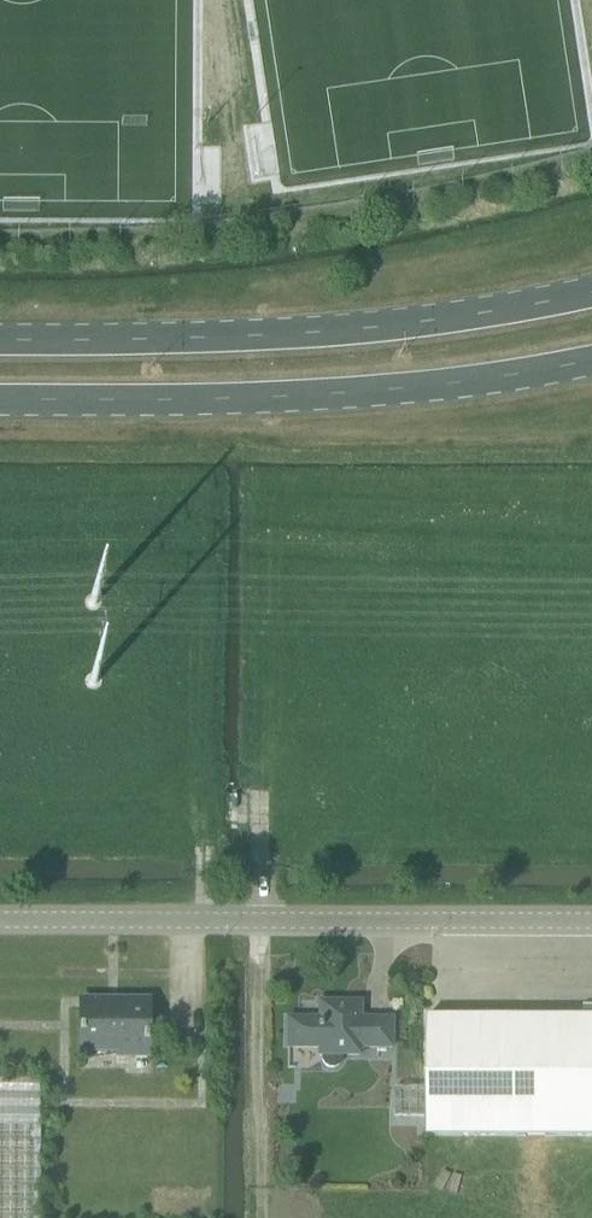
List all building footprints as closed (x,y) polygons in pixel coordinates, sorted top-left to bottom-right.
[(150,1057),(150,1001),(120,1001),(118,1008),(81,1007),(81,1050),(120,1050),(120,1057),(150,1057)] [(321,1055),(323,1055),(323,1057),(323,1060),(324,1062),(326,1064),(327,1065),(329,1066),(332,1067),(334,1067),(336,1066),(338,1065),(340,1064),(342,1062),(342,1059),(343,1057),(342,1055),(361,1055),(361,1048),(393,1048),(393,1019),(361,1019),(361,1002),(321,1002),(321,1019),(289,1019),(289,1048),(321,1047),(321,1055)] [(426,1135),(591,1135),(591,1015),(426,1014),(426,1135)] [(39,1110),(53,1110),(52,1078),(0,1078),(0,1217),(39,1217),(39,1110)]
